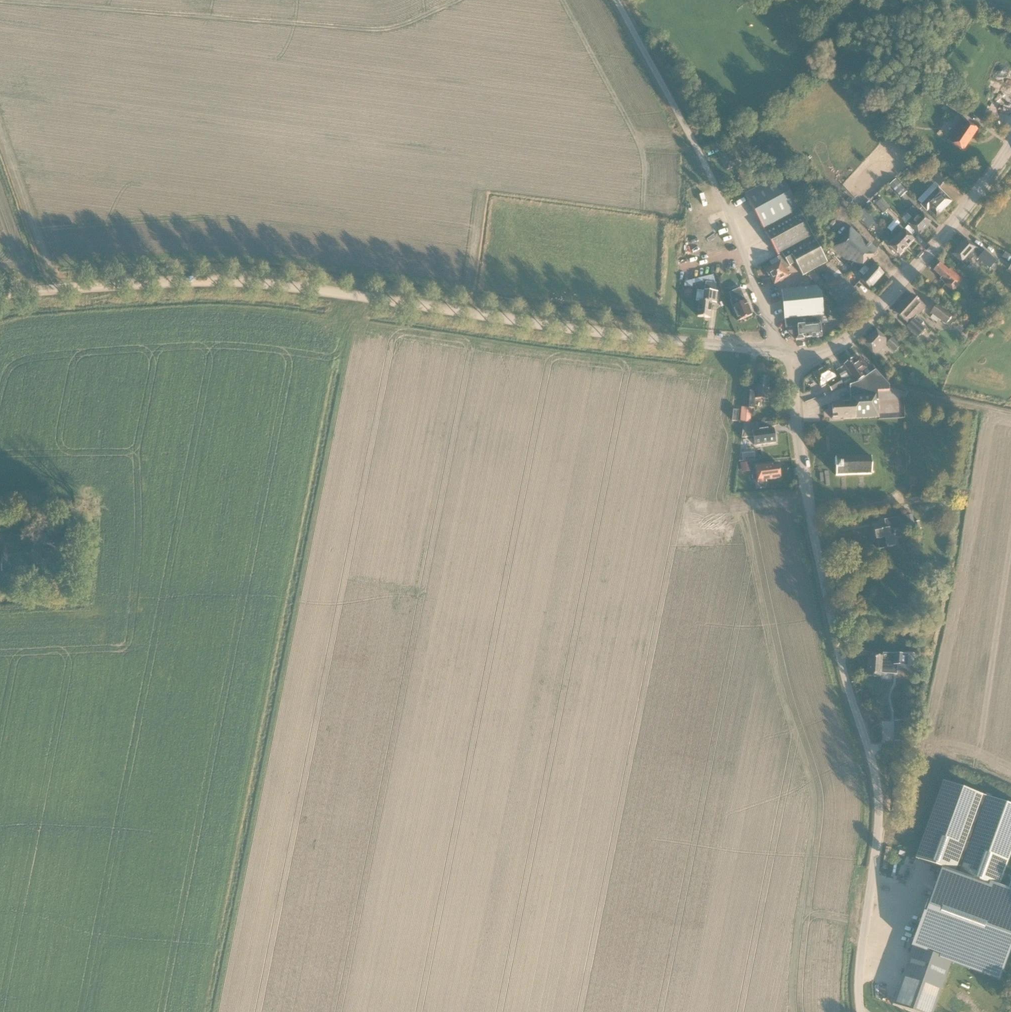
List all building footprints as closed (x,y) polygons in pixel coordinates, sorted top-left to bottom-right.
[(946,105),(950,108),(963,117),(968,110),(952,98),(946,105)] [(920,123),(915,119),(907,128),(912,132),(920,123)] [(963,150),(977,130),(961,119),(947,139),(963,150)] [(723,152),(732,147),(729,140),(719,145),(723,152)] [(755,171),(750,161),(740,166),(745,176),(755,171)] [(929,177),(935,183),(939,187),(945,182),(935,171),(929,177)] [(803,276),(815,270),(827,262),(801,213),(781,177),(781,176),(767,183),(760,187),(756,189),(745,195),(766,232),(779,256),(783,254),(790,267),(796,263),(803,276)] [(896,179),(889,185),(900,198),(907,192),(896,179)] [(938,188),(939,187),(935,183),(928,190),(918,200),(922,204),(921,205),(927,211),(929,209),(937,217),(952,201),(938,188)] [(882,199),(875,204),(883,214),(890,208),(882,199)] [(907,213),(911,218),(907,222),(919,235),(931,222),(919,210),(918,211),(913,206),(907,213)] [(855,214),(869,229),(878,220),(866,207),(862,210),(861,209),(855,214)] [(891,233),(907,248),(915,240),(903,229),(902,231),(897,226),(891,233)] [(868,244),(850,228),(837,243),(837,242),(832,248),(864,276),(860,281),(870,289),(884,274),(874,265),(869,271),(864,266),(878,251),(869,243),(868,244)] [(900,256),(907,248),(891,233),(885,240),(889,244),(888,246),(900,256)] [(966,239),(952,254),(967,267),(972,262),(970,261),(973,258),(977,261),(978,259),(981,256),(980,256),(977,253),(979,251),(976,248),(966,239)] [(997,261),(985,251),(983,253),(980,256),(981,256),(978,259),(990,269),(997,261)] [(783,254),(779,256),(777,257),(769,262),(772,267),(767,270),(774,284),(788,276),(791,274),(788,269),(790,267),(783,254)] [(953,292),(964,280),(950,269),(949,270),(940,263),(934,270),(942,277),(940,279),(946,284),(945,285),(953,292)] [(809,274),(815,283),(820,279),(814,271),(809,274)] [(840,273),(823,286),(825,289),(839,305),(838,306),(841,309),(838,311),(846,320),(861,307),(851,296),(853,295),(854,293),(856,291),(840,273)] [(696,300),(700,301),(698,317),(710,318),(712,302),(716,303),(718,291),(716,291),(716,283),(705,282),(705,291),(697,290),(696,300)] [(821,316),(824,316),(821,293),(816,286),(782,290),(785,319),(786,327),(795,326),(796,340),(822,337),(820,324),(822,323),(821,316)] [(729,293),(732,299),(730,300),(733,306),(732,307),(738,321),(752,315),(746,301),(740,288),(729,293)] [(905,320),(909,324),(907,327),(918,337),(926,329),(921,325),(923,322),(917,316),(925,307),(921,303),(912,294),(896,312),(905,320)] [(937,303),(930,313),(946,325),(953,315),(937,303)] [(876,355),(887,343),(897,352),(902,346),(892,337),(888,341),(877,330),(864,344),(876,355)] [(856,382),(866,376),(863,371),(867,368),(860,357),(856,361),(854,358),(844,364),(856,382)] [(821,388),(828,384),(832,391),(843,384),(840,379),(838,380),(828,364),(813,374),(821,388)] [(843,419),(879,417),(878,391),(890,391),(889,385),(876,370),(857,383),(850,385),(851,401),(832,402),(833,419),(843,418),(843,419)] [(751,423),(752,408),(754,409),(755,399),(764,399),(764,402),(770,402),(771,389),(769,388),(769,377),(756,377),(755,392),(748,391),(747,407),(742,407),(740,422),(751,423)] [(760,431),(759,423),(744,424),(742,438),(753,437),(755,446),(776,443),(774,429),(760,431)] [(836,476),(872,474),(871,457),(835,458),(836,476)] [(750,462),(741,464),(742,472),(752,470),(750,462)] [(766,480),(781,478),(779,465),(773,466),(773,464),(756,466),(758,483),(767,482),(766,480)] [(912,514),(905,516),(907,528),(914,526),(912,514)] [(894,530),(902,528),(900,521),(898,521),(898,517),(884,520),(886,529),(881,530),(874,532),(876,540),(877,540),(879,549),(886,548),(895,546),(894,536),(895,536),(894,530)] [(882,670),(883,670),(888,671),(889,657),(884,657),(884,656),(880,655),(869,654),(868,672),(867,677),(882,678),(882,670)] [(893,1005),(914,1011),(933,1011),(951,961),(1000,979),(1010,948),(1010,895),(998,890),(1010,853),(1010,806),(943,781),(915,858),(941,867),(893,1005)]
